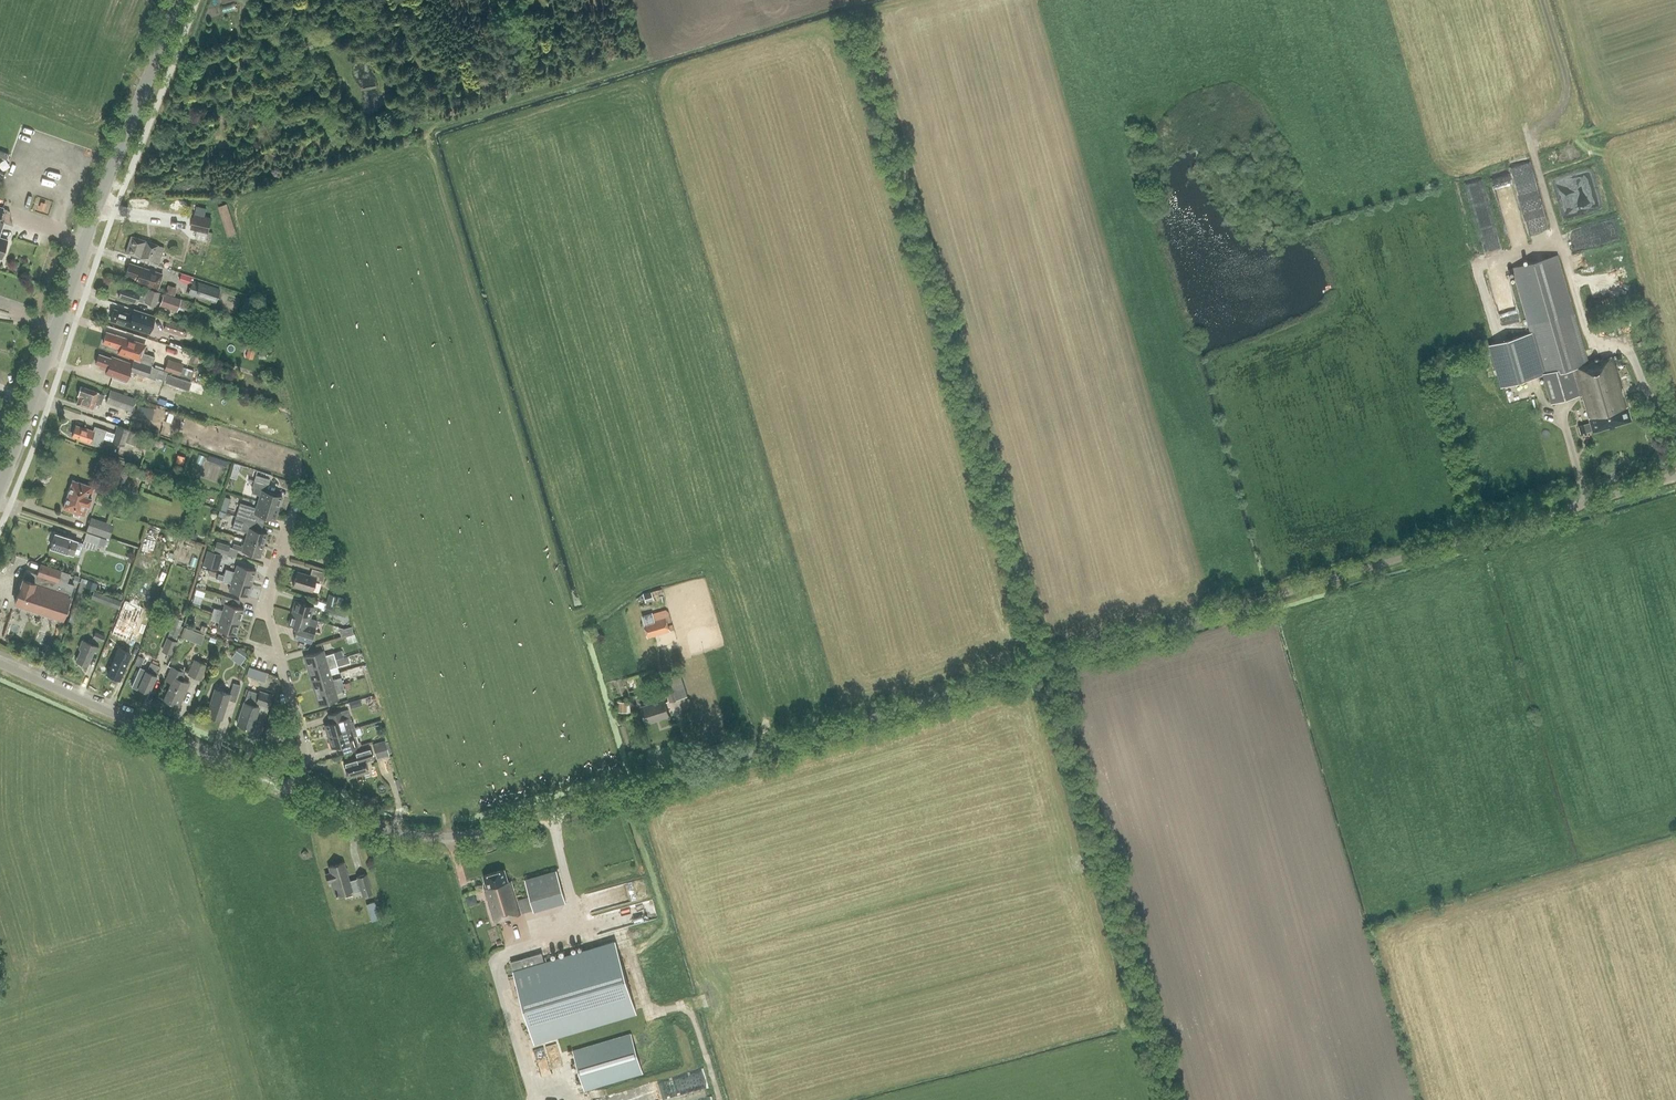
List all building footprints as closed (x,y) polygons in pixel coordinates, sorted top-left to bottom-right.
[(9,153),(0,150),(0,157),(7,160),(9,153)] [(228,236),(237,233),(228,203),(218,206),(228,236)] [(209,232),(212,218),(194,214),(191,228),(197,229),(209,232)] [(207,239),(209,232),(197,229),(196,236),(207,239)] [(159,263),(164,247),(157,245),(157,244),(132,235),(126,252),(153,261),(159,263)] [(1589,364),(1557,255),(1513,268),(1531,332),(1489,345),(1501,386),(1543,374),(1551,403),(1582,394),(1590,422),(1579,426),(1581,435),(1587,433),(1586,432),(1593,430),(1593,432),(1631,421),(1613,357),(1589,364)] [(139,267),(130,264),(126,274),(135,277),(135,278),(144,281),(143,284),(158,289),(163,274),(139,266),(139,267)] [(216,303),(220,288),(193,280),(188,294),(216,303)] [(1508,280),(1492,285),(1499,309),(1506,307),(1503,295),(1511,293),(1508,280)] [(177,288),(168,285),(166,292),(175,295),(177,288)] [(131,289),(122,286),(119,296),(127,298),(127,299),(137,303),(138,300),(144,302),(145,301),(156,305),(160,292),(149,288),(147,294),(131,288),(131,289)] [(182,298),(172,295),(165,293),(164,292),(160,305),(177,311),(182,298)] [(155,316),(134,309),(132,314),(124,311),(123,312),(114,309),(111,319),(120,322),(119,323),(150,333),(155,316)] [(184,336),(187,326),(167,319),(164,329),(184,336)] [(107,332),(104,342),(109,344),(108,344),(121,348),(119,353),(134,358),(133,361),(152,367),(155,357),(141,352),(144,343),(119,335),(118,336),(107,332)] [(249,347),(246,357),(253,359),(256,350),(249,347)] [(259,350),(259,358),(267,358),(267,350),(259,350)] [(99,354),(96,363),(101,365),(100,368),(107,370),(114,373),(113,376),(113,377),(126,382),(130,371),(148,377),(152,367),(133,361),(132,364),(112,356),(111,359),(99,354)] [(165,368),(164,371),(179,376),(183,364),(168,359),(165,368)] [(1452,365),(1443,363),(1440,374),(1449,376),(1452,365)] [(152,367),(148,377),(155,379),(156,377),(165,380),(167,374),(168,372),(152,367)] [(195,371),(183,367),(180,375),(192,379),(195,371)] [(79,396),(77,403),(92,409),(95,402),(101,404),(105,395),(102,394),(81,387),(78,395),(79,396)] [(131,411),(135,398),(111,389),(106,402),(131,411)] [(169,420),(183,424),(187,414),(173,410),(169,420)] [(85,428),(76,425),(73,435),(81,438),(101,445),(105,436),(113,439),(112,441),(124,446),(126,442),(135,445),(137,440),(138,440),(141,432),(139,431),(139,433),(118,426),(115,433),(107,431),(107,430),(95,426),(93,431),(85,428)] [(252,487),(251,490),(253,491),(253,493),(260,495),(258,501),(278,508),(282,496),(267,491),(269,484),(270,479),(256,475),(255,479),(255,480),(252,487)] [(84,515),(94,486),(73,480),(64,508),(84,515)] [(275,519),(278,508),(258,501),(256,508),(240,503),(237,515),(263,524),(266,516),(275,519)] [(261,531),(263,524),(237,515),(233,527),(248,532),(245,539),(263,545),(267,534),(261,531)] [(91,517),(87,530),(101,535),(105,522),(91,517)] [(86,534),(84,540),(97,544),(100,538),(100,536),(87,532),(86,534)] [(73,553),(77,541),(72,540),(72,539),(55,533),(51,547),(68,553),(68,551),(73,553)] [(260,556),(263,545),(245,539),(243,546),(234,543),(233,547),(260,556)] [(227,554),(229,546),(216,542),(214,550),(227,554)] [(208,549),(203,565),(218,569),(222,554),(208,549)] [(67,583),(70,574),(40,564),(37,574),(25,570),(20,587),(15,603),(62,619),(73,585),(67,583)] [(224,575),(251,583),(255,570),(236,564),(234,572),(225,569),(224,575)] [(323,581),(326,572),(312,568),(310,575),(297,571),(293,586),(312,591),(316,579),(323,581)] [(209,586),(212,575),(204,573),(201,584),(209,586)] [(251,583),(224,575),(218,573),(217,578),(222,580),(222,581),(231,583),(229,590),(248,596),(251,583)] [(86,584),(86,586),(95,589),(97,583),(88,580),(86,584)] [(86,584),(80,582),(70,615),(76,617),(86,584)] [(122,601),(94,591),(91,598),(119,608),(122,601)] [(340,607),(343,598),(329,594),(327,603),(340,607)] [(212,613),(240,622),(244,609),(238,607),(240,601),(222,595),(221,602),(225,603),(223,610),(214,608),(212,613)] [(112,633),(131,641),(144,607),(125,600),(112,633)] [(292,614),(311,620),(313,611),(319,613),(321,609),(295,601),(292,614)] [(326,603),(324,610),(337,615),(346,617),(348,610),(326,603)] [(653,612),(642,615),(645,624),(649,637),(670,630),(675,629),(673,624),(668,626),(668,623),(672,621),(671,616),(670,616),(669,612),(666,609),(653,613),(653,612)] [(236,635),(240,622),(212,613),(210,619),(219,622),(217,629),(236,635)] [(292,614),(288,624),(297,627),(294,637),(311,642),(316,627),(317,622),(311,620),(292,614)] [(176,617),(168,636),(176,639),(183,620),(176,617)] [(184,635),(205,643),(209,633),(188,625),(184,635)] [(351,626),(345,628),(347,635),(353,633),(351,626)] [(163,649),(172,653),(177,641),(167,638),(163,649)] [(97,652),(99,647),(83,640),(79,648),(81,649),(76,660),(88,665),(94,650),(97,652)] [(115,658),(108,674),(119,679),(126,663),(130,652),(131,651),(119,646),(114,658),(115,658)] [(248,654),(238,647),(231,658),(241,665),(248,654)] [(307,668),(343,657),(341,650),(334,653),(325,655),(323,649),(304,655),(307,668)] [(336,659),(308,668),(312,680),(331,674),(329,669),(346,664),(346,662),(350,661),(349,656),(336,660),(336,659)] [(207,662),(198,659),(197,661),(194,659),(188,674),(202,680),(208,665),(206,664),(207,662)] [(149,692),(161,666),(151,662),(147,670),(140,667),(131,687),(137,689),(138,687),(149,692)] [(176,668),(172,666),(166,680),(171,682),(164,699),(179,706),(189,683),(183,681),(185,670),(178,667),(176,668)] [(247,675),(253,677),(256,669),(249,666),(247,675)] [(675,683),(671,670),(659,674),(663,688),(666,687),(670,701),(688,696),(683,680),(675,683)] [(331,674),(312,680),(316,692),(343,684),(341,677),(333,680),(331,674)] [(236,701),(241,685),(234,682),(230,693),(215,689),(207,714),(222,719),(229,699),(236,701)] [(316,692),(315,692),(319,705),(339,699),(337,693),(345,691),(343,684),(316,692)] [(259,693),(249,690),(237,724),(252,729),(259,707),(256,706),(257,703),(269,707),(273,695),(260,690),(259,693)] [(362,705),(360,699),(349,702),(351,709),(362,705)] [(646,723),(669,716),(664,699),(641,706),(646,723)] [(628,702),(617,701),(617,712),(627,712),(628,702)] [(328,736),(355,728),(353,721),(352,721),(348,709),(341,712),(340,711),(329,715),(331,722),(324,724),(328,736)] [(356,735),(358,735),(355,728),(328,736),(331,748),(335,746),(337,754),(360,747),(356,735)] [(377,758),(389,755),(385,740),(372,744),(377,758)] [(348,777),(368,771),(365,761),(374,759),(370,747),(355,751),(357,758),(343,762),(348,777)] [(349,880),(344,862),(329,866),(330,872),(325,874),(328,882),(331,881),(335,895),(352,890),(352,892),(361,890),(363,895),(372,892),(366,874),(357,877),(357,878),(349,880)] [(510,881),(506,869),(484,876),(487,888),(484,888),(494,921),(522,913),(512,881),(510,881)] [(557,870),(525,880),(534,911),(566,901),(557,870)] [(642,895),(650,895),(650,885),(642,886),(642,895)] [(481,892),(471,894),(472,903),(482,902),(481,892)] [(372,921),(380,918),(375,902),(367,904),(372,921)] [(637,1014),(616,940),(544,961),(542,953),(510,962),(534,1044),(637,1014)] [(576,1060),(577,1063),(584,1089),(642,1072),(631,1034),(573,1050),(576,1060)]
